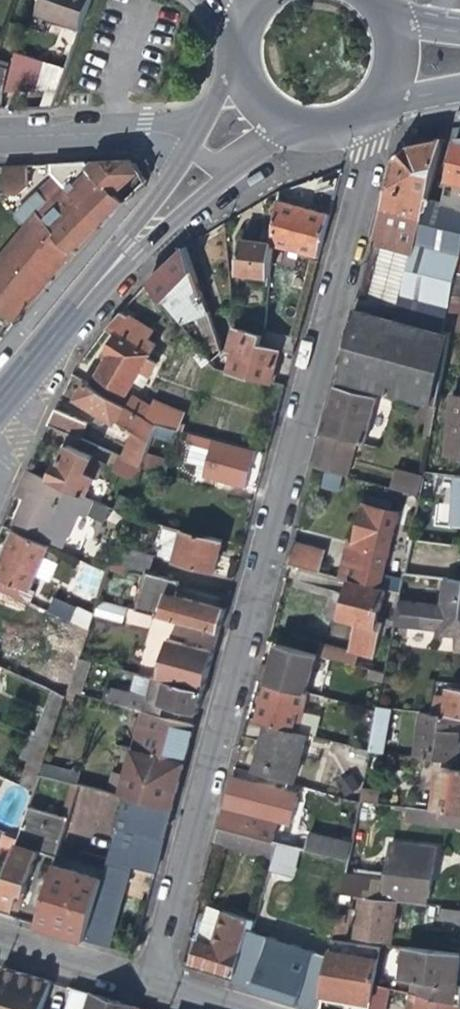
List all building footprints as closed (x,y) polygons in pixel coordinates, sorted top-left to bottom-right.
[(91,0),(42,0),(37,14),(80,29),(91,0)] [(25,86),(40,90),(47,63),(16,54),(8,81),(25,86)] [(0,66),(0,108),(3,87),(9,69),(0,66)] [(447,178),(459,181),(459,137),(457,138),(447,178)] [(378,221),(419,232),(428,198),(444,139),(432,141),(429,144),(415,147),(411,144),(399,152),(395,158),(378,221)] [(105,160),(84,161),(107,216),(124,200),(118,193),(140,173),(127,159),(105,160)] [(13,322),(66,258),(73,251),(107,216),(84,161),(50,163),(51,174),(53,176),(27,200),(37,210),(0,255),(0,312),(13,322)] [(30,185),(28,165),(14,166),(16,192),(20,191),(30,185)] [(456,205),(459,186),(459,181),(447,178),(441,201),(456,205)] [(395,319),(450,334),(452,335),(453,330),(459,273),(459,265),(459,207),(456,205),(441,201),(428,198),(419,232),(408,270),(395,319)] [(278,199),(273,242),(273,246),(317,258),(329,213),(302,205),(278,199)] [(270,278),(273,246),(273,242),(251,240),(242,238),(237,273),(270,278)] [(181,325),(198,319),(209,314),(185,246),(183,247),(168,261),(147,281),(181,325)] [(431,404),(450,334),(395,319),(356,308),(349,334),(336,379),(422,402),(431,404)] [(108,355),(90,384),(156,424),(194,434),(197,429),(180,423),(184,412),(154,401),(151,406),(128,392),(142,368),(150,374),(157,363),(148,358),(156,343),(149,338),(153,331),(121,311),(114,319),(106,328),(115,334),(103,352),(108,355)] [(216,333),(209,314),(198,319),(204,337),(216,333)] [(231,335),(260,343),(262,335),(250,332),(233,326),(231,335)] [(265,328),(262,335),(260,343),(282,350),(292,353),(296,338),(265,328)] [(233,351),(230,361),(275,374),(282,350),(260,343),(231,335),(227,349),(233,351)] [(272,383),(275,374),(230,361),(227,370),(272,383)] [(453,393),(459,394),(459,379),(444,376),(441,392),(453,393)] [(134,430),(121,457),(140,466),(146,452),(151,436),(156,424),(90,384),(86,382),(76,399),(84,404),(98,413),(93,420),(101,425),(106,417),(115,423),(117,421),(134,430)] [(330,403),(322,433),(367,444),(378,447),(379,439),(369,436),(377,398),(335,386),(330,403)] [(453,393),(445,454),(459,456),(459,394),(453,393)] [(438,406),(431,404),(422,402),(417,418),(425,422),(421,436),(432,438),(432,437),(438,406)] [(89,423),(56,408),(49,425),(81,439),(89,423)] [(254,451),(194,434),(156,424),(151,436),(190,444),(184,463),(196,467),(194,474),(245,488),(250,468),(254,451)] [(367,444),(322,433),(319,447),(314,469),(359,480),(367,444)] [(49,479),(87,496),(95,478),(86,473),(93,457),(66,445),(60,458),(58,457),(55,464),(49,479)] [(172,459),(146,452),(140,466),(144,468),(167,474),(172,459)] [(136,482),(144,468),(140,466),(121,457),(118,456),(111,471),(136,482)] [(393,469),(388,490),(417,496),(422,475),(393,469)] [(49,479),(29,470),(28,472),(18,495),(26,499),(21,509),(14,525),(63,546),(77,512),(86,516),(89,510),(94,512),(96,506),(99,501),(96,500),(87,496),(49,479)] [(456,475),(453,506),(442,504),(439,528),(455,530),(456,525),(459,526),(459,476),(456,475)] [(110,507),(127,514),(133,499),(102,485),(96,500),(99,501),(110,507)] [(108,512),(110,507),(99,501),(96,506),(108,512)] [(355,581),(381,588),(383,579),(396,530),(359,521),(351,552),(350,552),(349,552),(348,552),(347,552),(346,552),(345,552),(345,553),(344,553),(338,577),(347,579),(355,581)] [(173,554),(179,528),(160,523),(158,533),(160,543),(158,552),(165,554),(164,557),(169,559),(170,554),(173,554)] [(224,540),(179,528),(173,554),(171,559),(215,573),(219,559),(224,540)] [(0,561),(0,576),(28,589),(49,545),(14,529),(6,547),(0,561)] [(409,555),(421,557),(430,558),(428,577),(440,579),(448,579),(450,567),(456,565),(456,562),(457,560),(451,555),(453,544),(412,539),(409,555)] [(325,550),(294,542),(289,563),(319,572),(324,554),(325,550)] [(111,561),(145,571),(151,572),(155,555),(117,544),(111,561)] [(418,576),(428,577),(430,558),(421,557),(418,576)] [(71,565),(80,569),(72,590),(94,598),(104,570),(74,559),(71,565)] [(135,609),(175,620),(184,623),(218,632),(222,616),(225,607),(175,593),(178,580),(151,572),(145,571),(135,609)] [(33,605),(38,594),(28,589),(0,576),(0,590),(33,605)] [(378,620),(386,590),(381,588),(355,581),(347,579),(340,610),(338,619),(356,625),(350,649),(320,641),(317,654),(320,655),(356,665),(358,654),(374,659),(383,622),(378,620)] [(403,584),(383,579),(381,588),(386,590),(401,594),(403,584)] [(448,579),(440,579),(437,605),(424,604),(406,601),(402,626),(408,627),(421,628),(440,631),(439,634),(456,636),(454,652),(459,653),(459,581),(448,579)] [(52,597),(46,613),(87,628),(93,612),(52,597)] [(402,626),(406,601),(400,601),(395,625),(402,626)] [(94,617),(122,623),(126,608),(98,602),(94,617)] [(154,669),(169,620),(129,609),(126,621),(148,628),(137,664),(154,669)] [(212,646),(168,635),(157,672),(201,683),(206,665),(212,646)] [(310,694),(320,655),(317,654),(277,643),(271,663),(270,666),(261,665),(257,679),(267,682),(310,694)] [(18,673),(50,690),(67,696),(75,670),(53,661),(49,670),(20,669),(18,673)] [(151,677),(146,695),(165,700),(164,704),(197,713),(199,704),(203,691),(151,677)] [(258,721),(266,723),(308,734),(314,736),(315,731),(316,725),(319,714),(307,710),(312,694),(310,694),(267,682),(262,703),(258,721)] [(161,716),(164,704),(165,700),(146,695),(120,688),(116,703),(144,711),(161,716)] [(443,714),(459,717),(459,690),(448,688),(446,697),(434,695),(432,710),(443,712),(443,714)] [(29,728),(27,734),(51,743),(67,696),(50,690),(36,730),(29,728)] [(392,708),(379,706),(378,712),(370,750),(385,751),(392,708)] [(133,749),(184,763),(191,736),(194,725),(161,716),(144,711),(133,749)] [(443,714),(431,713),(419,711),(413,755),(456,760),(458,747),(458,744),(459,745),(459,717),(443,714)] [(294,783),(308,734),(266,723),(260,743),(253,771),(294,783)] [(331,728),(316,725),(315,731),(329,735),(331,728)] [(11,782),(19,785),(34,790),(40,774),(51,743),(27,734),(11,782)] [(127,796),(171,808),(175,796),(184,763),(133,749),(126,776),(121,795),(127,796)] [(357,798),(366,761),(334,752),(324,788),(357,798)] [(433,809),(459,812),(459,770),(438,767),(433,809)] [(111,792),(121,795),(126,776),(116,773),(111,792)] [(34,790),(30,805),(68,817),(79,786),(40,774),(34,790)] [(279,822),(292,825),(299,798),(285,794),(286,789),(233,776),(228,793),(223,813),(219,827),(274,841),(279,822)] [(12,807),(28,812),(30,805),(34,790),(19,785),(12,807)] [(361,800),(380,803),(382,791),(363,787),(361,800)] [(109,860),(131,866),(154,872),(160,851),(157,850),(161,837),(163,838),(171,808),(127,796),(109,860)] [(57,855),(68,817),(30,805),(28,812),(19,838),(17,845),(39,852),(56,858),(57,855)] [(459,828),(459,812),(433,809),(407,806),(405,821),(459,828)] [(215,843),(272,858),(276,842),(274,841),(219,827),(215,843)] [(307,849),(349,860),(352,841),(311,830),(307,849)] [(7,873),(17,845),(19,838),(3,832),(0,842),(0,870),(7,873)] [(295,846),(276,842),(272,858),(269,870),(287,875),(295,846)] [(345,877),(342,895),(352,896),(359,897),(399,901),(426,904),(427,896),(431,896),(434,867),(436,848),(391,842),(386,877),(368,881),(345,877)] [(39,852),(17,845),(7,873),(0,895),(0,904),(10,907),(19,910),(39,852)] [(106,868),(57,855),(56,858),(54,864),(104,878),(106,868)] [(131,866),(109,860),(106,868),(104,878),(87,940),(108,946),(123,893),(131,866)] [(63,933),(87,940),(104,878),(54,864),(37,926),(63,933)] [(351,906),(352,896),(342,895),(340,904),(351,906)] [(395,926),(399,901),(359,897),(358,909),(351,909),(350,916),(338,913),(334,934),(349,936),(351,922),(356,922),(354,937),(393,942),(395,926)] [(459,921),(459,910),(442,907),(440,919),(459,921)] [(234,975),(247,931),(248,927),(254,929),(256,921),(222,912),(218,927),(213,944),(197,940),(191,963),(234,975)] [(330,958),(247,931),(234,975),(232,981),(279,996),(319,1008),(323,993),(330,958)] [(381,949),(333,940),(330,958),(323,993),(348,998),(370,1002),(373,987),(376,972),(381,949)] [(382,944),(381,949),(376,972),(392,973),(396,946),(382,944)] [(418,998),(454,1003),(458,978),(459,969),(459,956),(405,948),(400,979),(421,982),(418,998)] [(53,982),(34,976),(5,967),(0,984),(0,1008),(45,1008),(53,982)] [(85,991),(70,987),(53,982),(45,1008),(79,1008),(85,991)] [(390,990),(373,987),(370,1002),(369,1008),(385,1008),(390,990)] [(390,990),(385,1008),(391,1008),(396,991),(390,990)] [(138,1007),(115,1001),(90,993),(86,1008),(138,1008),(138,1007)] [(417,1008),(459,1008),(459,1004),(454,1003),(418,998),(417,1008)]
